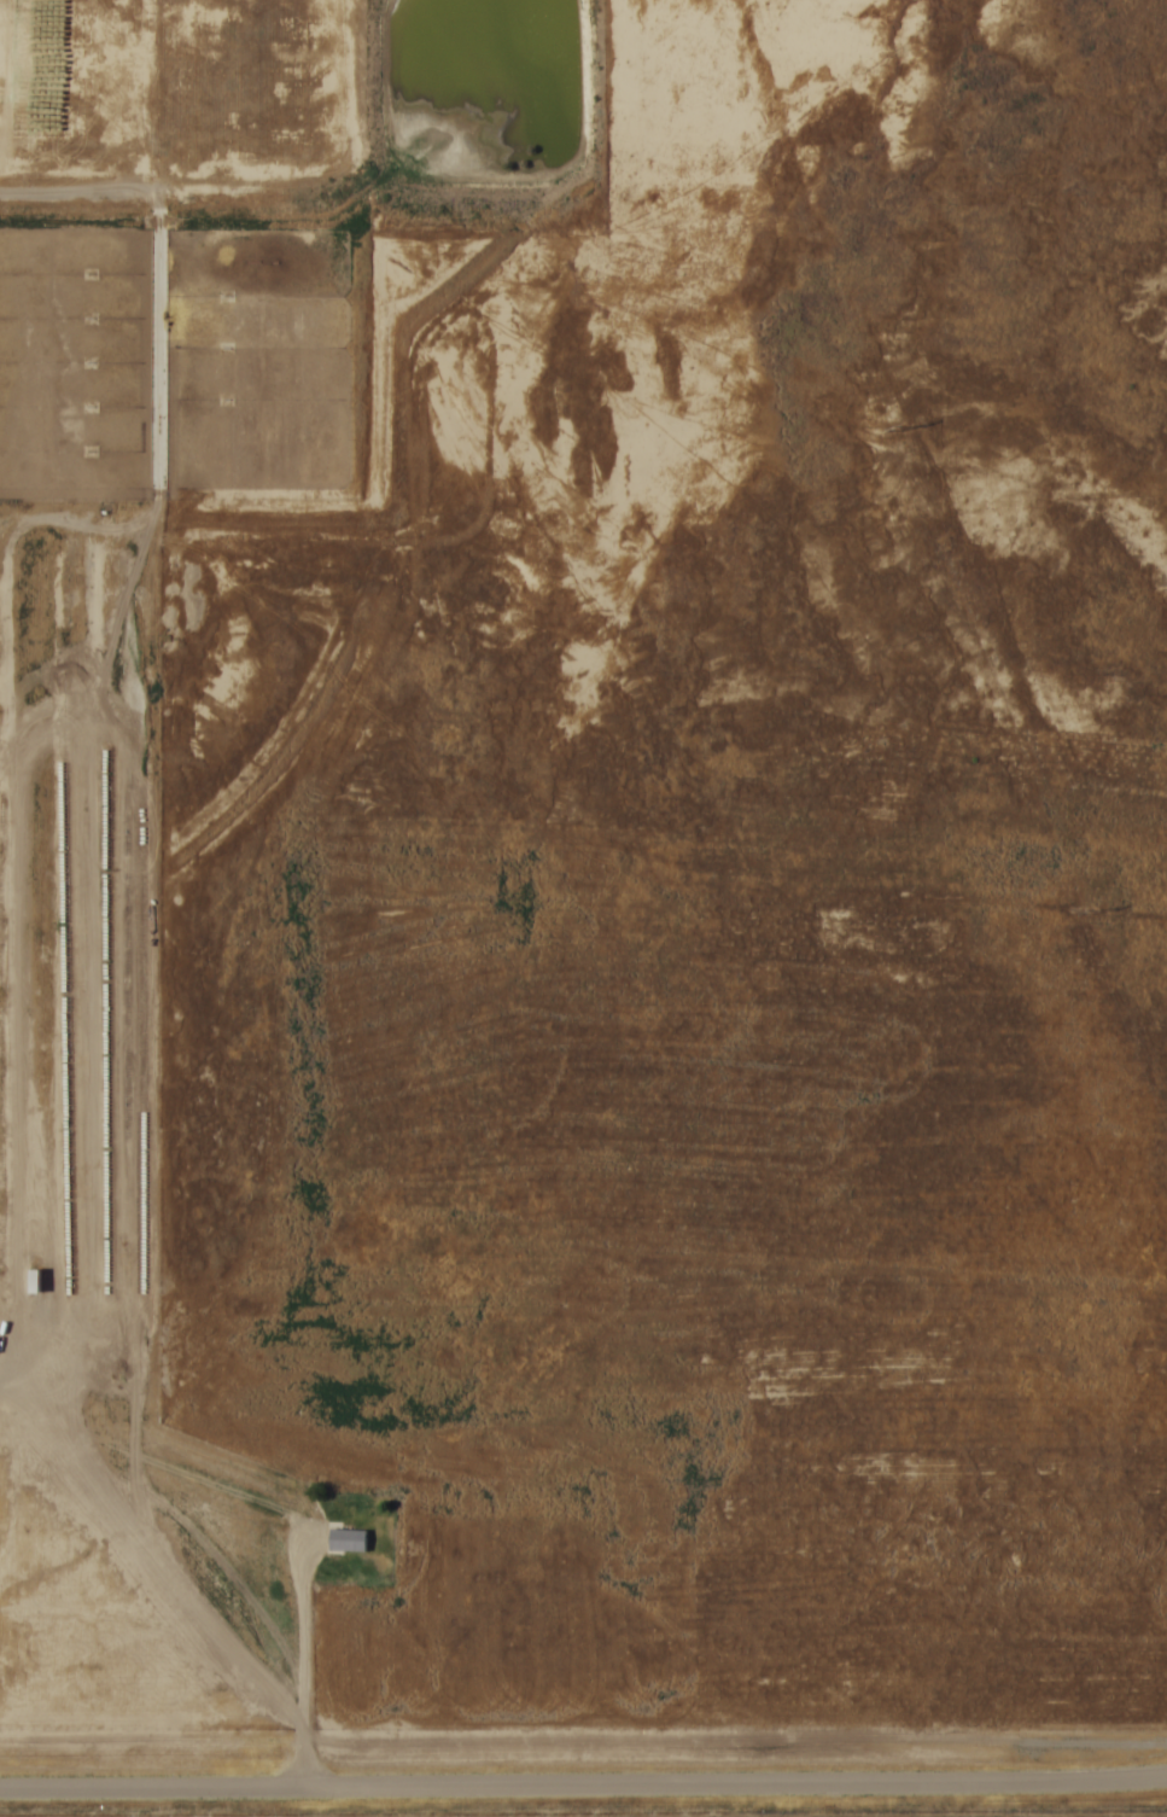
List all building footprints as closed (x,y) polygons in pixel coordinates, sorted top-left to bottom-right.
[(364,1550),(365,1527),(328,1527),(328,1549),(364,1550)]
